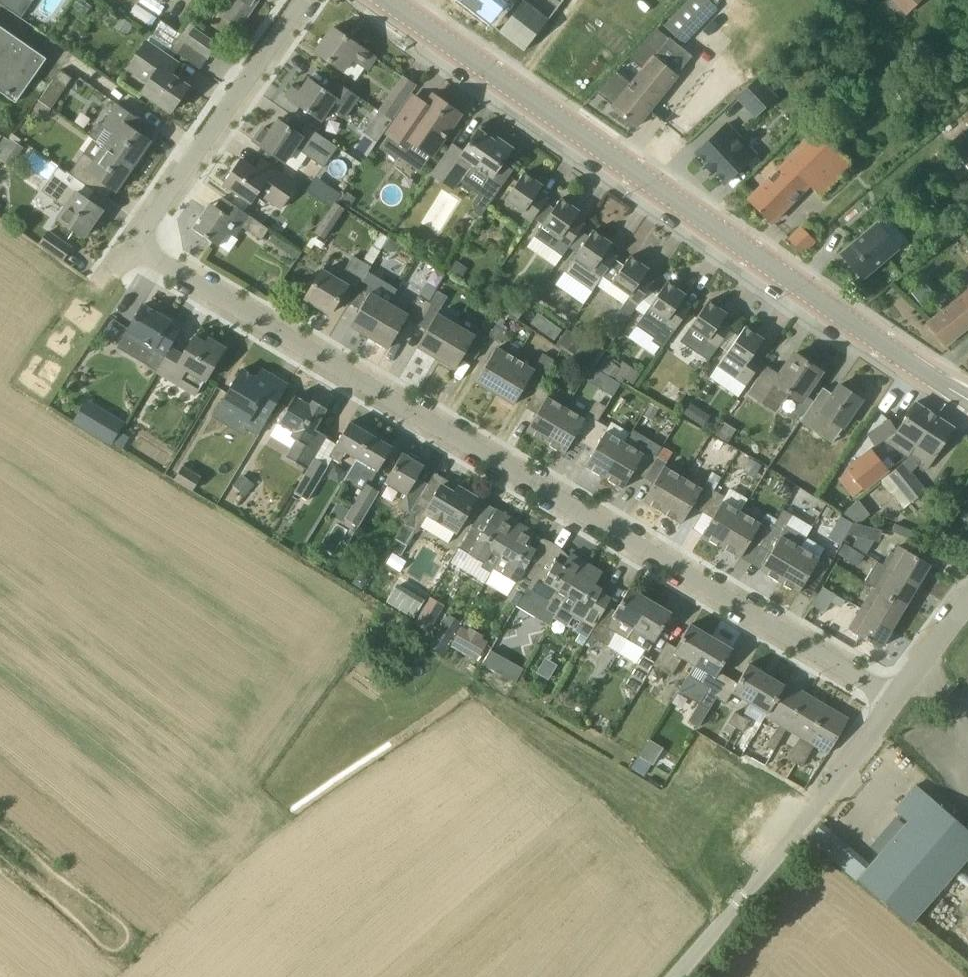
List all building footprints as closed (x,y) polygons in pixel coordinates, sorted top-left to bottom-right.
[(240,26),(258,0),(235,0),(224,16),(240,26)] [(564,0),(459,0),(524,51),(564,0)] [(665,26),(680,40),(713,4),(709,0),(689,0),(665,26)] [(907,16),(923,0),(891,0),(907,16)] [(57,25),(61,28),(67,20),(63,17),(57,25)] [(121,17),(116,25),(128,33),(133,25),(128,21),(121,17)] [(217,45),(201,33),(194,29),(197,25),(191,21),(171,48),(201,69),(217,45)] [(17,102),(47,59),(46,59),(46,58),(0,26),(0,91),(16,103),(17,102)] [(367,69),(376,57),(333,27),(316,52),(345,73),(354,60),(367,69)] [(167,54),(170,49),(151,36),(148,40),(147,39),(126,70),(148,85),(143,92),(171,112),(188,86),(165,70),(174,59),(167,54)] [(636,127),(648,111),(693,56),(670,38),(613,108),(636,127)] [(72,78),(70,77),(59,69),(53,79),(66,87),(72,78)] [(393,120),(417,86),(404,77),(380,111),(393,120)] [(337,82),(330,92),(309,78),(300,91),(293,86),(285,97),(321,121),(329,108),(346,119),(360,98),(337,82)] [(756,117),(777,98),(758,78),(737,97),(756,117)] [(53,79),(47,90),(58,98),(66,87),(53,79)] [(430,157),(449,130),(460,114),(434,95),(427,105),(414,97),(387,136),(388,137),(404,148),(408,151),(412,144),(430,157)] [(46,116),(51,109),(40,101),(35,108),(46,116)] [(772,222),(809,185),(821,197),(852,165),(845,158),(861,141),(849,129),(863,115),(851,103),(820,133),(817,130),(749,200),(772,222)] [(135,131),(142,121),(118,104),(104,124),(100,122),(99,124),(98,125),(95,125),(91,132),(90,136),(94,139),(133,166),(150,141),(135,131)] [(299,135),(296,132),(279,120),(271,132),(264,127),(254,141),(298,171),(308,156),(324,167),(338,148),(326,139),(306,125),(299,135)] [(734,143),(740,138),(726,124),(696,153),(707,164),(705,166),(713,174),(714,172),(725,184),(750,160),(734,143)] [(491,178),(513,148),(498,138),(496,141),(479,130),(464,152),(453,144),(431,176),(454,192),(473,166),(477,169),(476,171),(486,178),(488,176),(491,178)] [(4,137),(0,143),(0,149),(3,151),(0,155),(0,160),(11,168),(24,147),(18,143),(21,140),(12,134),(8,140),(4,137)] [(952,150),(967,169),(967,136),(952,150)] [(116,191),(133,166),(94,139),(70,173),(95,191),(102,181),(116,191)] [(300,184),(265,160),(258,171),(241,159),(224,184),(236,193),(230,202),(244,212),(256,194),(281,211),(300,184)] [(95,191),(70,173),(67,171),(51,194),(65,204),(57,218),(84,237),(102,210),(88,201),(95,191)] [(536,195),(543,186),(524,173),(506,199),(525,212),(522,216),(531,223),(534,219),(545,202),(536,195)] [(320,198),(332,206),(335,202),(341,193),(328,185),(320,198)] [(230,202),(223,197),(216,206),(211,213),(206,210),(193,229),(219,246),(228,232),(236,238),(243,228),(261,241),(269,230),(244,212),(230,202)] [(561,198),(554,208),(542,225),(534,237),(553,250),(559,242),(568,248),(582,228),(573,221),(580,211),(561,198)] [(335,202),(332,206),(314,232),(325,239),(346,209),(335,202)] [(542,225),(554,208),(545,202),(534,219),(542,225)] [(373,215),(364,209),(358,217),(368,223),(373,215)] [(862,279),(898,248),(878,224),(842,254),(862,279)] [(803,254),(816,241),(801,227),(789,239),(803,254)] [(596,286),(615,260),(605,253),(612,243),(593,230),(574,258),(565,271),(592,291),(596,286)] [(72,248),(55,236),(48,231),(39,244),(63,261),(72,248)] [(381,233),(373,246),(373,247),(380,251),(388,237),(381,233)] [(390,238),(384,246),(383,248),(390,252),(397,252),(401,245),(390,238)] [(375,258),(367,254),(363,261),(371,266),(375,258)] [(330,313),(347,285),(357,291),(371,266),(354,256),(338,277),(324,269),(306,299),(330,313)] [(635,309),(652,286),(642,279),(649,269),(630,256),(623,266),(605,292),(625,305),(621,311),(630,317),(635,309)] [(456,260),(448,273),(460,281),(469,269),(456,260)] [(615,260),(596,286),(605,292),(623,266),(615,260)] [(369,336),(389,302),(372,292),(375,287),(363,281),(350,303),(360,309),(350,326),(369,336)] [(662,348),(688,311),(679,305),(686,295),(667,282),(660,292),(644,315),(636,326),(639,327),(654,339),(652,341),(662,348)] [(644,315),(660,292),(652,286),(635,309),(644,315)] [(928,323),(945,345),(967,327),(967,292),(928,323)] [(417,324),(430,302),(418,295),(408,313),(389,302),(369,336),(389,348),(407,318),(417,324)] [(504,311),(518,320),(527,306),(522,301),(513,298),(507,303),(504,311)] [(712,355),(730,330),(720,324),(727,314),(708,301),(690,327),(708,339),(701,348),(712,355)] [(436,358),(457,324),(439,313),(441,309),(430,302),(417,324),(427,330),(417,347),(436,358)] [(163,360),(185,324),(168,314),(166,318),(144,304),(127,333),(151,347),(150,352),(163,360)] [(562,329),(552,322),(545,333),(555,340),(562,329)] [(476,359),(486,342),(489,337),(478,331),(476,335),(457,324),(436,358),(455,369),(465,353),(476,359)] [(495,341),(502,329),(496,326),(489,338),(495,341)] [(745,387),(751,379),(762,362),(753,356),(764,339),(745,326),(718,365),(737,378),(736,380),(745,387)] [(501,344),(507,332),(502,329),(495,341),(501,344)] [(584,341),(571,332),(569,331),(560,345),(575,354),(584,341)] [(208,338),(205,343),(195,337),(184,354),(172,348),(157,373),(196,396),(225,348),(208,338)] [(591,365),(594,366),(605,349),(588,338),(576,355),(591,365)] [(516,358),(506,352),(497,347),(476,382),(495,393),(516,358)] [(805,394),(821,371),(795,353),(778,377),(767,370),(751,395),(777,413),(794,389),(804,396),(805,394)] [(543,369),(549,357),(544,354),(537,366),(543,369)] [(549,372),(555,360),(549,357),(543,369),(549,372)] [(535,369),(526,364),(516,358),(495,393),(514,404),(535,369)] [(620,383),(624,378),(616,372),(619,367),(609,360),(601,371),(608,375),(620,383)] [(621,364),(619,367),(616,372),(624,378),(634,385),(642,374),(623,361),(621,364)] [(265,424),(288,385),(270,375),(265,383),(242,369),(221,403),(236,412),(233,417),(250,427),(255,419),(265,424)] [(620,383),(608,375),(600,388),(613,395),(620,383)] [(823,387),(800,421),(826,439),(836,423),(843,428),(862,400),(840,384),(833,394),(823,387)] [(546,442),(566,407),(547,396),(549,392),(540,385),(526,408),(537,414),(527,430),(546,442)] [(801,416),(812,399),(805,394),(804,396),(794,411),(801,416)] [(315,430),(328,409),(312,400),(310,404),(295,395),(271,435),(291,448),(286,456),(308,470),(328,438),(315,430)] [(884,440),(908,457),(937,415),(917,402),(897,431),(890,420),(868,434),(875,446),(884,440)] [(650,403),(644,415),(653,420),(660,408),(650,403)] [(692,419),(699,409),(691,403),(684,414),(692,419)] [(585,443),(599,419),(589,413),(586,418),(566,407),(546,442),(565,453),(575,437),(585,443)] [(104,410),(92,431),(112,443),(125,422),(104,410)] [(927,468),(954,427),(937,415),(908,457),(910,458),(882,481),(892,494),(893,493),(905,508),(926,491),(911,473),(918,464),(927,470),(928,468),(927,468)] [(604,477),(623,443),(606,431),(610,427),(599,419),(585,443),(595,449),(585,465),(604,477)] [(733,427),(724,421),(716,434),(729,441),(734,432),(737,429),(733,427)] [(357,459),(374,430),(360,422),(357,426),(350,422),(329,456),(340,463),(346,453),(356,459),(357,459)] [(665,465),(672,452),(674,454),(687,432),(678,427),(666,449),(664,447),(658,455),(657,454),(644,477),(654,484),(644,500),(663,511),(684,476),(665,465)] [(371,482),(392,447),(385,443),(387,439),(374,430),(357,459),(356,459),(343,480),(361,491),(368,480),(371,482)] [(131,438),(121,433),(113,446),(128,453),(133,445),(128,442),(131,438)] [(644,477),(657,454),(647,449),(642,453),(623,443),(604,477),(624,488),(634,472),(644,477)] [(846,467),(866,491),(890,471),(870,447),(846,467)] [(410,514),(421,496),(421,495),(424,490),(414,484),(424,466),(419,463),(421,459),(408,451),(406,455),(403,453),(385,482),(406,494),(398,507),(410,514)] [(309,501),(329,466),(317,458),(296,493),(309,501)] [(746,468),(757,475),(762,465),(752,458),(746,468)] [(339,484),(346,471),(335,464),(328,476),(339,484)] [(202,478),(183,466),(174,481),(193,492),(202,478)] [(247,496),(255,485),(243,475),(234,486),(247,496)] [(702,512),(715,490),(704,484),(702,487),(684,476),(663,511),(682,523),(692,506),(702,512)] [(360,526),(380,491),(366,483),(346,518),(350,521),(348,526),(353,529),(356,524),(360,526)] [(411,514),(396,539),(409,545),(425,516),(455,534),(477,498),(458,486),(455,493),(440,485),(430,502),(421,496),(410,514),(411,514)] [(721,546),(742,511),(749,499),(731,488),(726,497),(715,490),(702,512),(712,518),(703,535),(721,546)] [(490,572),(519,523),(497,509),(483,532),(473,526),(460,547),(484,563),(482,566),(490,572)] [(809,536),(815,525),(786,509),(779,520),(809,536)] [(760,547),(773,525),(763,519),(761,523),(742,511),(721,546),(741,558),(751,541),(760,547)] [(773,525),(774,525),(778,520),(767,513),(763,519),(773,525)] [(837,520),(836,523),(849,530),(853,523),(852,523),(841,517),(839,516),(837,520)] [(516,581),(527,588),(540,565),(530,560),(536,550),(528,545),(536,533),(519,523),(490,572),(485,582),(508,596),(516,581)] [(780,581),(806,537),(788,526),(784,531),(774,525),(773,525),(760,547),(771,553),(761,570),(780,581)] [(819,582),(830,564),(832,560),(822,553),(820,557),(802,546),(807,537),(806,537),(780,581),(799,592),(809,576),(819,582)] [(858,537),(852,546),(865,555),(875,540),(858,537)] [(396,539),(390,549),(401,556),(409,545),(396,539)] [(851,561),(857,551),(846,543),(839,553),(851,561)] [(930,565),(913,554),(899,546),(886,567),(917,585),(930,565)] [(540,565),(527,588),(550,601),(545,609),(556,615),(587,563),(571,553),(563,566),(556,561),(550,571),(540,565)] [(575,631),(587,638),(589,635),(593,628),(607,605),(611,597),(601,592),(603,589),(595,585),(603,572),(587,563),(556,615),(553,619),(566,626),(572,617),(580,622),(575,631)] [(886,567),(879,563),(867,582),(875,587),(874,588),(905,606),(917,585),(886,567)] [(363,575),(356,576),(351,583),(362,590),(369,579),(363,575)] [(386,601),(393,605),(403,588),(397,584),(386,601)] [(831,602),(841,607),(845,599),(823,587),(813,605),(825,612),(831,602)] [(627,639),(650,600),(629,588),(616,611),(607,605),(593,628),(589,635),(596,639),(607,646),(615,632),(627,639)] [(892,627),(905,606),(874,588),(862,608),(892,627)] [(442,606),(431,600),(419,619),(416,624),(425,630),(426,631),(429,626),(442,606)] [(649,651),(672,613),(650,600),(627,639),(619,653),(637,663),(643,654),(645,649),(649,651)] [(880,648),(892,627),(862,608),(849,629),(880,648)] [(449,615),(436,635),(449,644),(462,623),(449,615)] [(696,663),(712,637),(690,624),(677,647),(667,642),(656,661),(654,665),(663,671),(670,677),(684,656),(696,663)] [(453,642),(479,657),(488,642),(482,639),(484,635),(470,628),(468,631),(462,627),(453,642)] [(589,635),(587,638),(584,644),(591,648),(596,639),(589,635)] [(689,676),(710,688),(718,673),(733,649),(712,637),(696,663),(689,676)] [(495,669),(503,656),(492,649),(484,662),(490,666),(495,669)] [(654,665),(656,661),(643,654),(637,663),(625,685),(637,692),(647,677),(654,665)] [(749,664),(737,684),(732,691),(750,702),(767,674),(749,664)] [(654,665),(647,677),(653,681),(658,679),(663,671),(654,665)] [(767,713),(784,685),(767,674),(750,702),(767,713)] [(532,688),(529,686),(524,679),(520,677),(517,683),(530,691),(532,688)] [(767,713),(765,717),(786,729),(807,694),(786,681),(784,685),(767,713)] [(700,704),(699,703),(689,721),(698,727),(716,697),(708,691),(700,704)] [(786,729),(787,729),(807,741),(828,706),(807,694),(786,729)] [(828,706),(807,741),(814,745),(828,754),(849,719),(828,706)] [(743,717),(735,712),(728,723),(736,728),(743,717)] [(736,728),(743,732),(750,721),(743,717),(736,728)] [(731,736),(736,728),(728,723),(724,731),(731,736)] [(773,749),(780,739),(773,735),(767,745),(773,749)] [(787,758),(794,762),(801,752),(794,748),(787,758)] [(808,756),(801,752),(794,762),(802,767),(808,756)] [(932,798),(917,785),(900,804),(907,810),(902,815),(909,820),(858,879),(911,926),(967,859),(967,829),(932,798)]
